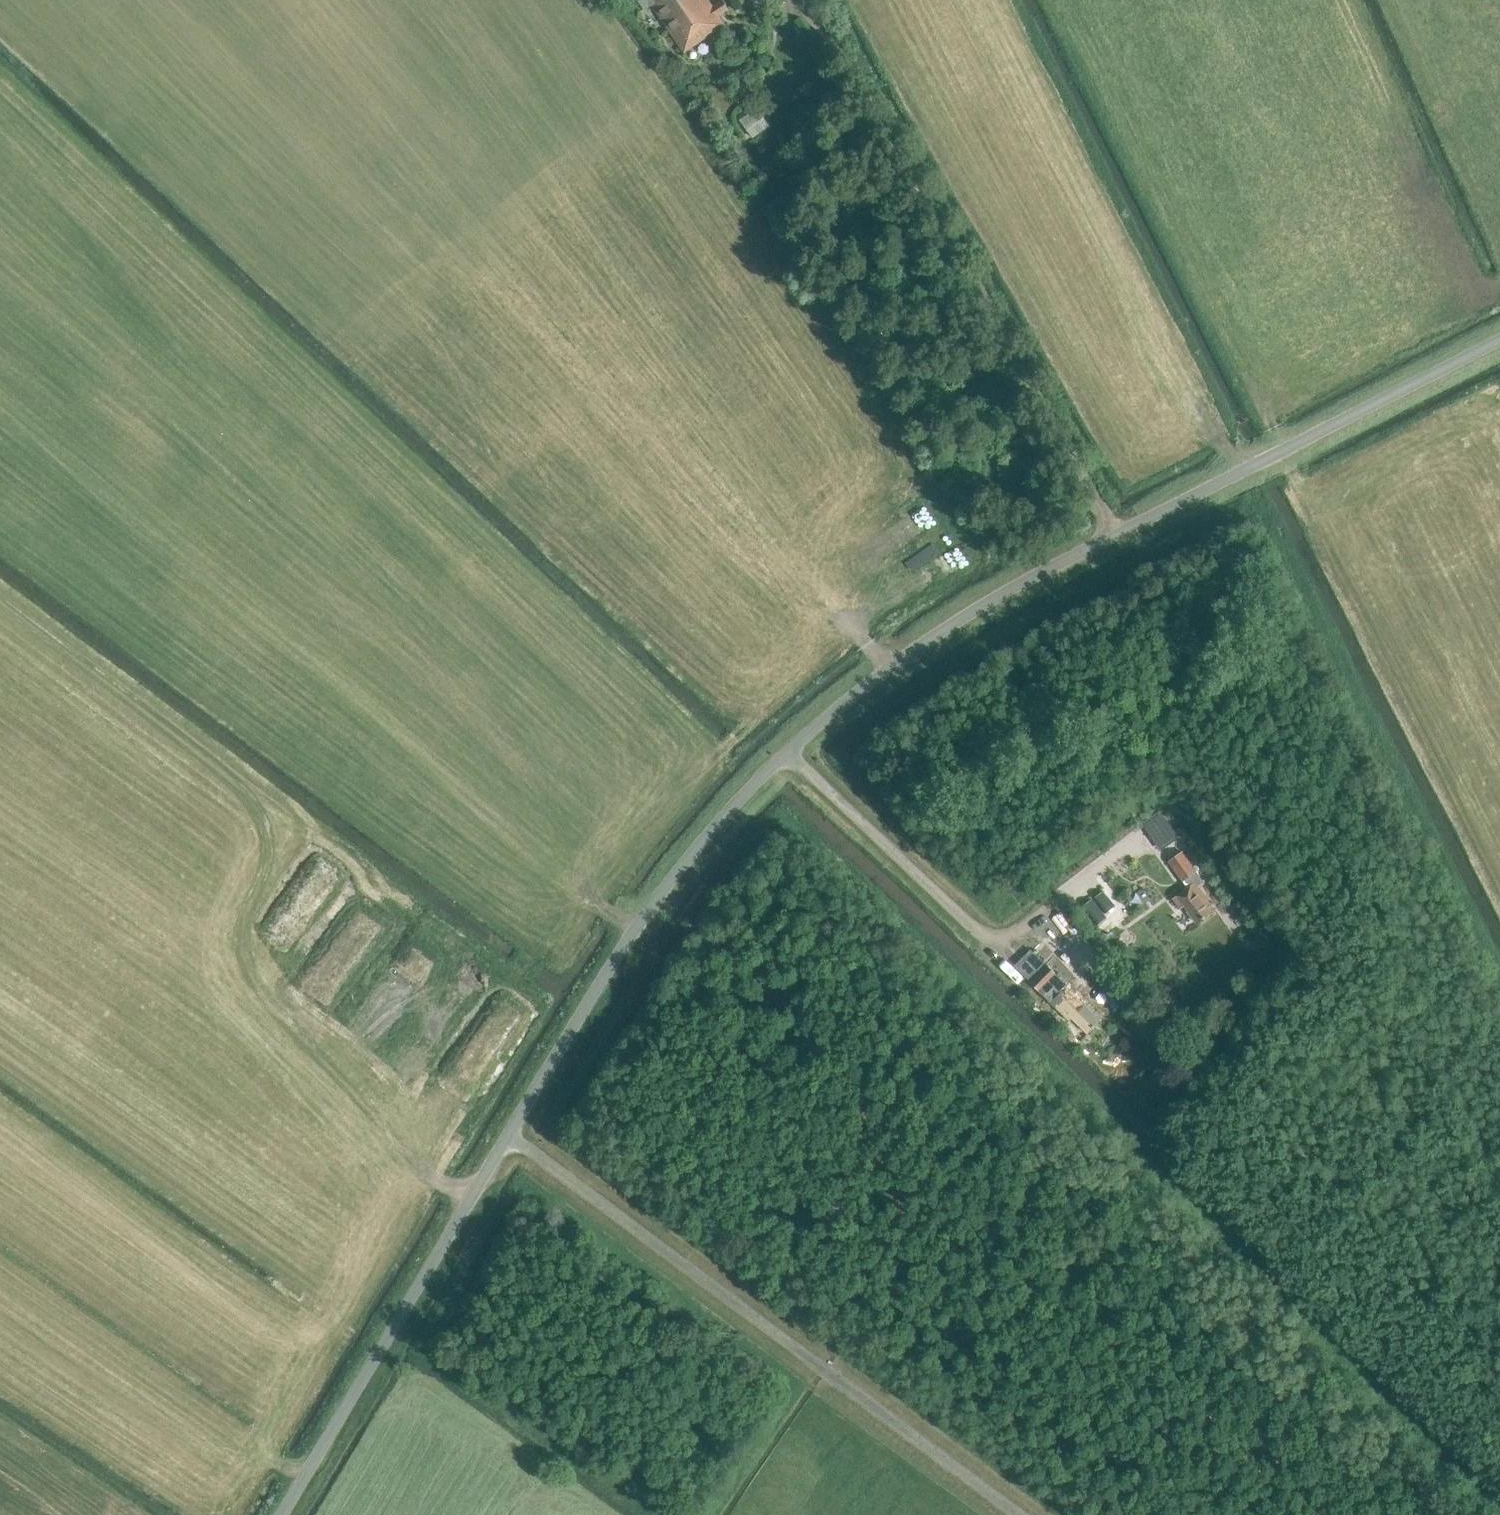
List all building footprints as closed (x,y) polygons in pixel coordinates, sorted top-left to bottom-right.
[(645,8),(651,4),(683,52),(723,25),(718,17),(729,8),(723,0),(719,0),(711,6),(707,0),(639,0),(645,8)] [(740,121),(753,140),(770,128),(768,125),(775,121),(769,114),(764,118),(757,109),(740,121)] [(762,144),(756,148),(762,157),(768,153),(762,144)] [(1172,832),(1179,827),(1173,820),(1159,832),(1163,837),(1171,831),(1172,832)] [(1166,857),(1180,846),(1172,836),(1158,847),(1166,857)] [(1182,881),(1195,871),(1181,851),(1168,861),(1182,881)] [(1195,871),(1182,881),(1187,887),(1172,898),(1180,908),(1184,905),(1197,923),(1211,913),(1207,908),(1211,905),(1197,886),(1203,882),(1195,871)] [(1141,909),(1155,896),(1143,880),(1128,892),(1131,895),(1122,902),(1131,914),(1140,908),(1141,909)] [(1103,891),(1093,898),(1105,913),(1114,906),(1103,891)] [(1097,925),(1105,919),(1090,900),(1082,906),(1097,925)] [(1029,981),(1045,964),(1029,947),(1011,964),(1029,981)] [(1045,964),(1029,981),(1040,992),(1042,991),(1050,999),(1048,1001),(1069,1020),(1071,1018),(1086,1032),(1100,1018),(1085,1004),(1088,1001),(1059,973),(1057,975),(1046,964),(1045,964)]
